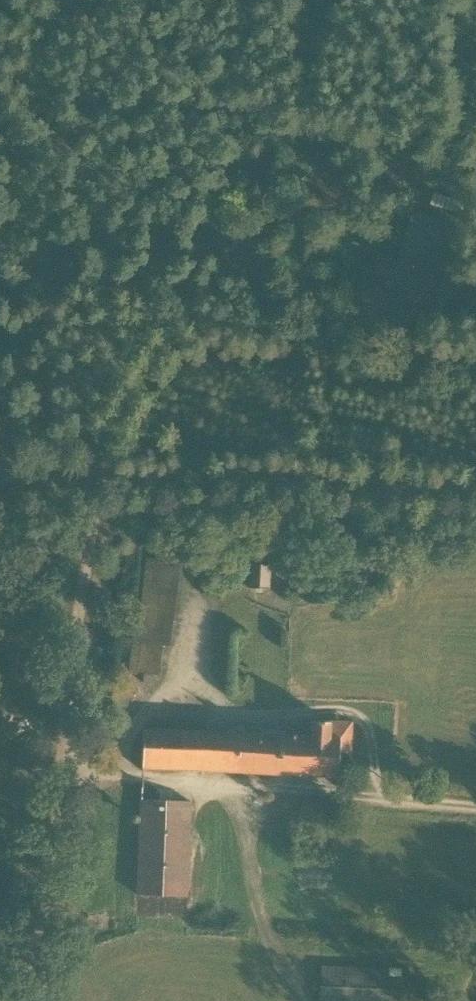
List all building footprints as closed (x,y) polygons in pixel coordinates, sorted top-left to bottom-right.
[(123,638),(119,673),(137,676),(137,674),(143,675),(142,684),(153,685),(154,676),(158,677),(162,646),(173,648),(183,564),(145,559),(135,640),(123,638)] [(249,565),(247,589),(268,591),(270,567),(249,565)] [(143,732),(141,769),(337,778),(338,754),(351,755),(352,723),(330,722),(330,723),(311,723),(310,737),(254,734),(254,736),(143,732)] [(140,801),(137,896),(187,898),(191,803),(140,801)] [(319,1000),(406,1000),(407,989),(407,970),(320,966),(319,1000)]
